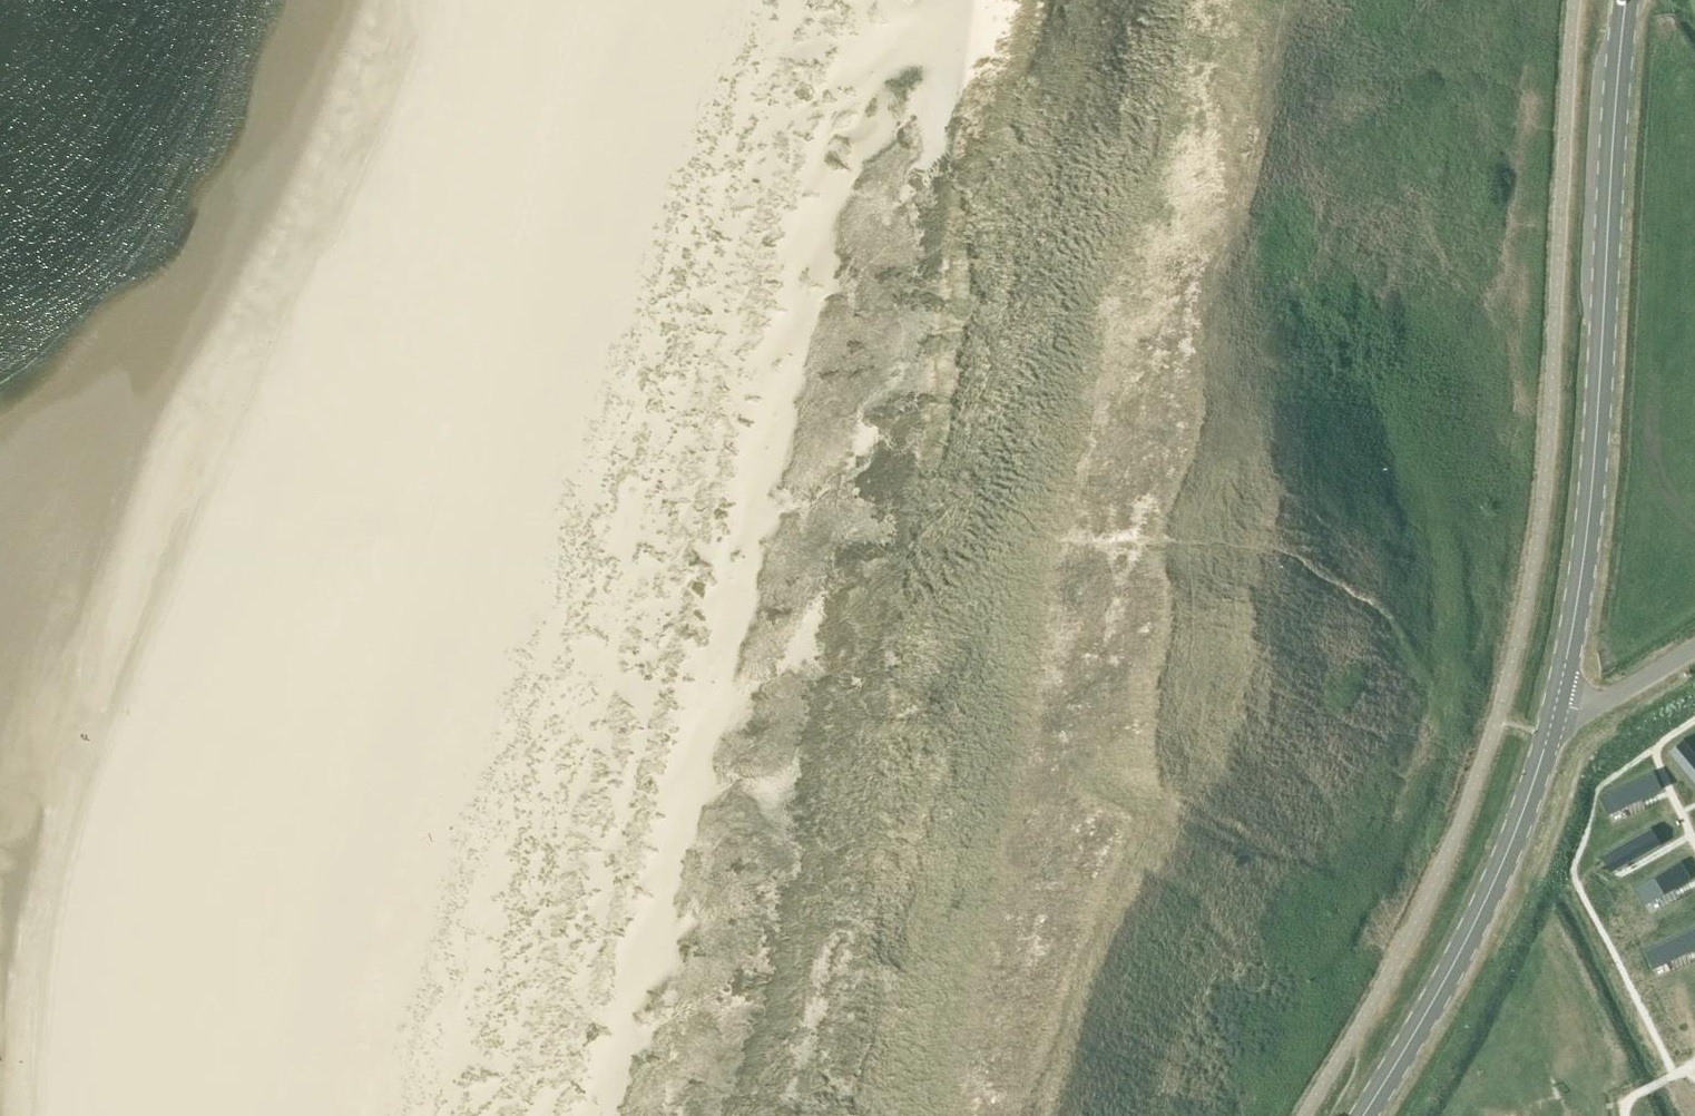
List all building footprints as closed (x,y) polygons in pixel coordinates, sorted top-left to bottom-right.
[(1669,751),(1694,782),(1694,751),(1684,738),(1669,751)] [(1657,769),(1600,795),(1609,814),(1665,787),(1657,769)] [(1652,826),(1609,850),(1619,867),(1662,843),(1652,826)] [(1680,860),(1636,887),(1646,904),(1672,888),(1690,877),(1680,860)] [(1646,948),(1654,967),(1687,951),(1694,948),(1694,926),(1646,948)]
